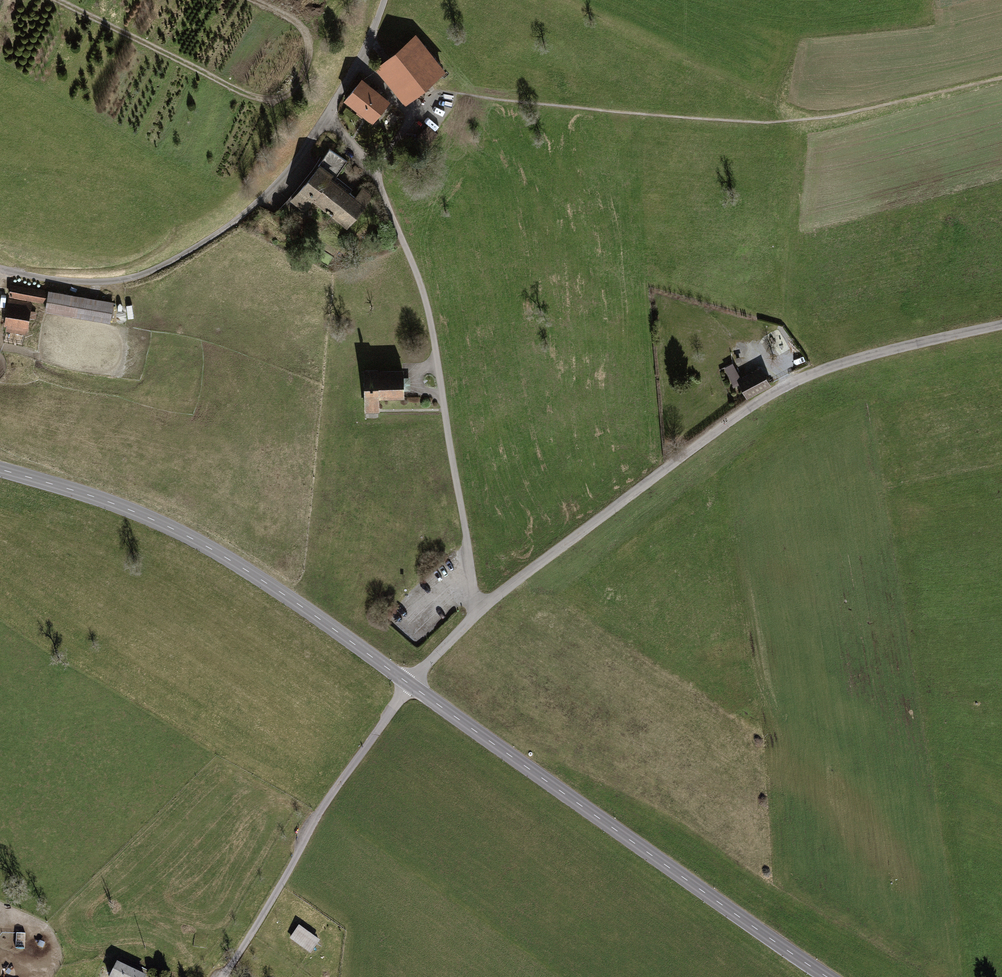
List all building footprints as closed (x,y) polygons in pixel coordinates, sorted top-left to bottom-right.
[(415,43),(374,77),(404,113),(445,79),(415,43)] [(389,109),(365,90),(349,110),(373,129),(389,109)] [(347,167),(329,152),(286,212),(299,225),(311,207),(343,232),(373,199),(363,189),(354,201),(333,186),(347,167)] [(115,304),(12,287),(10,299),(47,305),(45,315),(112,327),(115,304)] [(32,309),(10,305),(6,333),(28,336),(32,309)] [(779,326),(764,334),(778,358),(793,349),(779,326)] [(710,361),(693,356),(691,364),(708,368),(710,361)] [(682,359),(665,364),(669,375),(685,369),(682,359)] [(733,363),(725,367),(734,385),(739,382),(738,380),(741,378),(733,363)] [(741,378),(738,380),(739,382),(747,397),(770,385),(760,367),(741,378)] [(405,369),(362,369),(363,411),(378,411),(378,398),(405,398),(405,369)] [(313,954),(321,940),(298,927),(290,941),(313,954)] [(115,963),(109,976),(145,976),(146,975),(115,963)]
